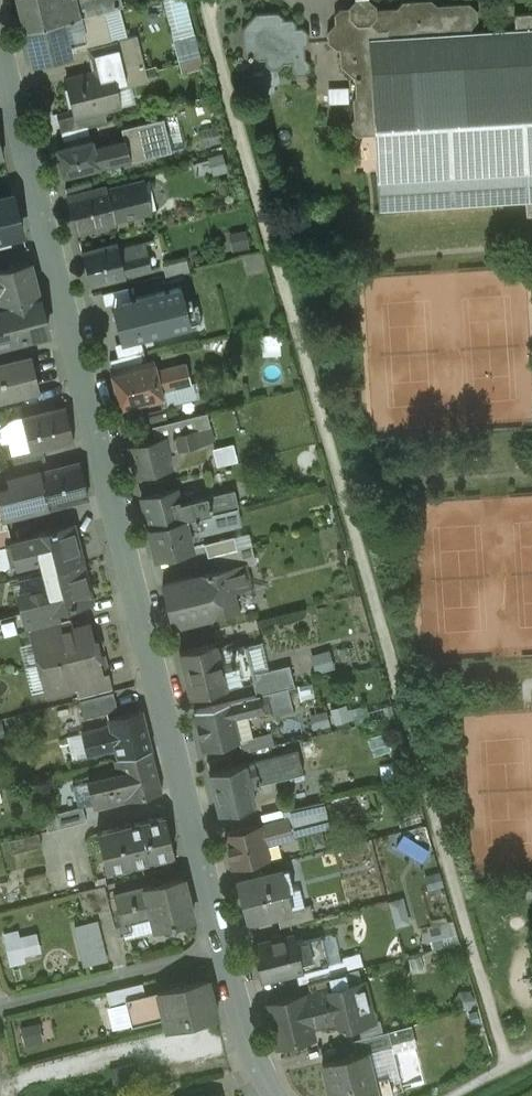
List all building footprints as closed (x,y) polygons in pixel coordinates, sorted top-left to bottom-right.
[(27,29),(62,21),(76,17),(72,0),(19,0),(27,29)] [(115,0),(72,0),(76,17),(104,10),(117,7),(115,0)] [(403,1),(397,7),(375,8),(375,5),(369,0),(356,0),(350,7),(350,16),(345,16),(345,22),(335,23),(328,31),(328,42),(337,49),(340,49),(341,65),(355,78),(356,96),(353,99),(354,117),(352,120),(352,131),(356,135),(375,134),(369,39),(472,33),(471,27),(478,20),(477,9),(469,3),(437,5),(432,0),(421,0),(403,1)] [(76,17),(62,21),(69,47),(76,45),(77,50),(88,48),(109,42),(113,41),(104,10),(76,17)] [(283,16),(278,12),(256,13),(242,28),(244,54),(249,60),(266,59),(266,64),(272,69),(279,68),(284,63),(292,63),(292,70),(298,75),(305,75),(310,69),(310,62),(305,58),(304,48),(309,43),(308,32),(302,27),(296,27),(296,21),(292,18),(283,19),(283,16)] [(369,39),(375,134),(379,209),(526,200),(526,215),(531,215),(531,13),(514,14),(515,30),(472,33),(369,39)] [(27,29),(26,29),(35,64),(71,56),(69,47),(62,21),(27,29)] [(195,34),(181,37),(187,61),(201,57),(195,34)] [(113,41),(109,42),(112,55),(139,48),(135,35),(113,41)] [(109,42),(88,48),(91,61),(112,55),(109,42)] [(139,48),(112,55),(91,61),(94,73),(111,69),(112,70),(142,62),(139,48)] [(142,62),(112,70),(116,88),(147,80),(142,62)] [(94,73),(67,80),(75,115),(83,113),(120,104),(116,88),(112,70),(111,69),(94,73)] [(332,100),(351,100),(351,87),(331,87),(332,100)] [(75,115),(58,120),(61,132),(86,126),(83,113),(75,115)] [(163,118),(122,128),(125,140),(95,147),(100,168),(131,160),(131,161),(171,150),(163,118)] [(86,126),(61,132),(64,143),(90,136),(87,126),(86,126)] [(64,143),(55,145),(63,177),(100,168),(95,147),(92,136),(90,136),(64,143)] [(94,194),(69,200),(77,231),(116,221),(115,219),(152,210),(146,180),(109,189),(108,187),(93,190),(94,194)] [(91,181),(66,187),(69,200),(94,194),(93,190),(91,181)] [(37,236),(27,192),(0,198),(0,244),(37,236)] [(146,244),(119,250),(125,275),(152,269),(146,244)] [(117,245),(82,253),(90,287),(125,278),(125,275),(119,250),(117,245)] [(0,271),(0,296),(1,301),(3,306),(39,297),(30,263),(0,271)] [(122,288),(99,294),(103,307),(111,305),(126,301),(122,288)] [(158,293),(108,306),(116,335),(166,322),(158,293)] [(47,332),(39,297),(3,306),(5,318),(11,339),(11,341),(47,332)] [(0,319),(0,342),(11,339),(5,318),(0,319)] [(122,334),(111,337),(114,349),(136,343),(133,331),(122,334)] [(196,331),(181,335),(183,341),(197,337),(196,331)] [(132,353),(110,358),(113,370),(135,365),(132,353)] [(184,353),(164,358),(167,368),(157,371),(161,390),(191,383),(184,353)] [(0,365),(0,400),(38,391),(30,357),(0,365)] [(113,370),(111,371),(121,410),(164,399),(161,390),(157,371),(154,361),(135,365),(113,370)] [(66,408),(21,419),(29,450),(30,454),(43,451),(75,443),(66,408)] [(235,409),(219,414),(221,422),(238,418),(235,409)] [(207,412),(153,426),(156,439),(163,437),(176,435),(210,426),(207,412)] [(153,426),(128,432),(131,445),(156,439),(153,426)] [(210,426),(176,435),(179,449),(180,452),(215,442),(210,426)] [(176,435),(163,437),(167,451),(179,449),(176,435)] [(131,445),(129,446),(137,476),(171,468),(167,451),(163,437),(156,439),(131,445)] [(219,464),(240,461),(237,444),(216,447),(219,464)] [(29,450),(12,455),(15,468),(45,460),(43,451),(30,454),(29,450)] [(14,479),(11,486),(11,488),(0,491),(0,496),(5,516),(47,506),(48,508),(88,498),(80,463),(40,473),(39,473),(14,479)] [(176,490),(143,498),(150,529),(184,520),(180,507),(176,490)] [(233,490),(191,501),(192,504),(180,507),(184,520),(235,508),(237,507),(233,490)] [(235,508),(184,520),(187,534),(199,531),(200,535),(239,524),(235,508)] [(8,528),(5,516),(0,517),(0,530),(8,528)] [(184,520),(150,529),(158,559),(191,551),(187,534),(184,520)] [(82,563),(72,524),(35,534),(36,536),(41,559),(45,572),(82,563)] [(0,530),(0,548),(12,545),(11,542),(12,542),(8,528),(0,530)] [(18,565),(41,559),(36,536),(12,542),(11,542),(12,545),(18,565)] [(252,546),(214,556),(218,571),(244,564),(244,565),(256,562),(252,546)] [(82,563),(45,572),(48,587),(54,611),(56,610),(91,601),(82,563)] [(218,571),(185,579),(196,621),(237,610),(232,591),(249,587),(244,565),(244,564),(218,571)] [(185,579),(163,584),(174,626),(196,621),(185,579)] [(48,587),(19,594),(24,612),(28,629),(30,628),(59,621),(56,610),(54,611),(48,587)] [(0,618),(0,636),(28,629),(24,612),(0,618)] [(68,631),(65,620),(59,621),(30,628),(34,645),(39,648),(42,663),(39,664),(45,689),(52,693),(63,690),(66,684),(74,682),(74,681),(104,673),(102,666),(100,667),(98,659),(101,658),(96,641),(94,642),(90,625),(68,631)] [(269,640),(247,645),(255,679),(254,679),(258,695),(261,695),(285,689),(286,689),(282,673),(277,674),(269,640)] [(215,644),(181,653),(191,694),(225,686),(217,653),(215,644)] [(247,645),(217,653),(225,686),(254,679),(255,679),(247,645)] [(104,673),(74,681),(74,682),(79,700),(113,691),(109,672),(104,673)] [(285,689),(261,695),(265,710),(273,708),(274,713),(289,709),(285,689)] [(113,691),(79,700),(83,719),(118,710),(113,691)] [(258,695),(231,702),(235,717),(265,710),(261,695),(258,695)] [(231,702),(195,711),(204,748),(240,740),(235,717),(231,702)] [(141,710),(108,718),(110,725),(82,732),(88,755),(116,748),(118,758),(151,750),(141,710)] [(118,758),(115,759),(118,773),(125,800),(161,791),(151,750),(118,758)] [(298,751),(284,755),(289,777),(303,773),(298,751)] [(284,755),(268,759),(273,780),(289,777),(284,755)] [(231,756),(207,762),(210,773),(234,767),(231,756)] [(268,759),(244,764),(250,786),(273,780),(268,759)] [(234,767),(210,773),(220,813),(254,805),(250,786),(244,764),(234,767)] [(118,773),(88,781),(94,804),(95,808),(125,800),(118,773)] [(88,781),(73,785),(79,807),(83,806),(83,807),(94,804),(88,781)] [(79,807),(44,816),(48,830),(86,821),(83,807),(83,806),(79,807)] [(165,815),(97,832),(106,870),(174,854),(165,815)] [(307,817),(286,822),(290,839),(311,834),(307,817)] [(286,822),(259,828),(263,843),(272,841),(273,843),(290,839),(286,822)] [(259,828),(226,836),(234,867),(267,858),(263,843),(259,828)] [(39,833),(9,840),(12,853),(42,845),(39,833)] [(288,868),(236,881),(246,922),(277,915),(290,911),(290,910),(286,892),(293,891),(288,868)] [(183,878),(115,895),(123,926),(153,919),(155,930),(193,920),(183,878)] [(104,885),(78,891),(84,914),(110,908),(104,885)] [(406,896),(391,901),(399,926),(414,922),(406,896)] [(311,904),(290,910),(290,911),(277,915),(280,927),(314,918),(311,904)] [(76,924),(87,965),(111,959),(100,918),(76,924)] [(434,947),(459,944),(456,920),(431,923),(434,947)] [(45,950),(42,931),(22,934),(21,928),(6,930),(12,964),(29,961),(28,952),(45,950)] [(293,935),(253,945),(262,981),(295,973),(302,971),(295,943),(293,935)] [(321,936),(295,943),(302,971),(328,964),(321,936)] [(360,953),(342,958),(343,961),(345,969),(363,965),(360,953)] [(302,971),(295,973),(298,983),(307,981),(346,971),(345,969),(343,961),(328,964),(302,971)] [(346,971),(307,981),(310,994),(329,989),(329,991),(349,985),(346,971)] [(207,980),(157,992),(157,994),(146,997),(146,998),(129,1002),(134,1024),(162,1017),(165,1030),(216,1018),(207,980)] [(349,985),(329,991),(337,1021),(337,1022),(337,1023),(346,1028),(372,1021),(362,982),(349,985)] [(142,983),(106,992),(109,1007),(129,1002),(146,998),(146,997),(142,983)] [(310,994),(267,1004),(277,1046),(313,1037),(311,1027),(337,1022),(337,1021),(329,991),(329,989),(310,994)] [(216,1018),(165,1030),(171,1053),(182,1051),(185,1063),(225,1053),(216,1018)] [(388,1031),(354,1040),(358,1055),(361,1054),(392,1046),(388,1031)] [(322,1064),(331,1095),(372,1095),(361,1054),(358,1055),(322,1064)]
